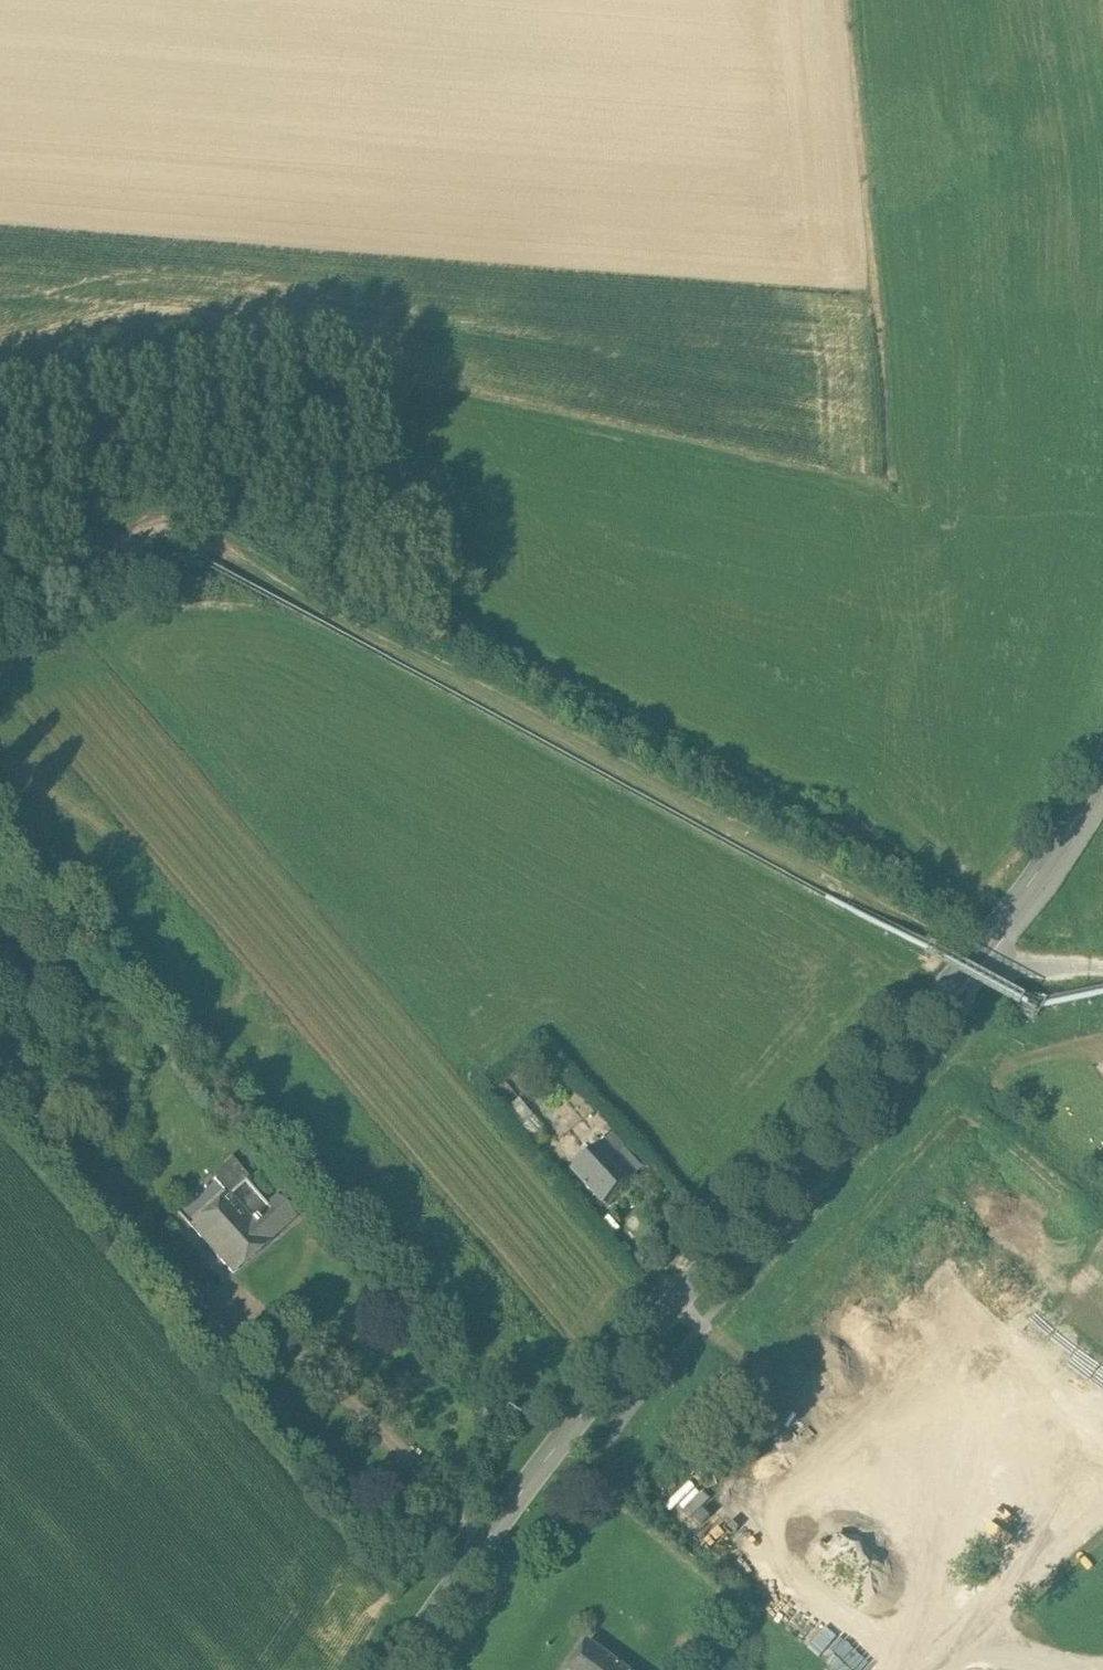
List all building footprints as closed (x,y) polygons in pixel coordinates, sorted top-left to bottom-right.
[(503,1106),(516,1124),(530,1114),(517,1096),(503,1106)] [(555,1138),(535,1117),(525,1126),(545,1147),(555,1138)] [(620,1133),(584,1167),(619,1203),(645,1178),(625,1157),(634,1148),(620,1133)] [(257,1176),(238,1154),(216,1173),(224,1181),(190,1212),(197,1220),(184,1232),(211,1262),(220,1255),(241,1278),(306,1220),(282,1194),(273,1201),(254,1179),(257,1176)] [(589,1643),(569,1669),(626,1669),(589,1643)]
